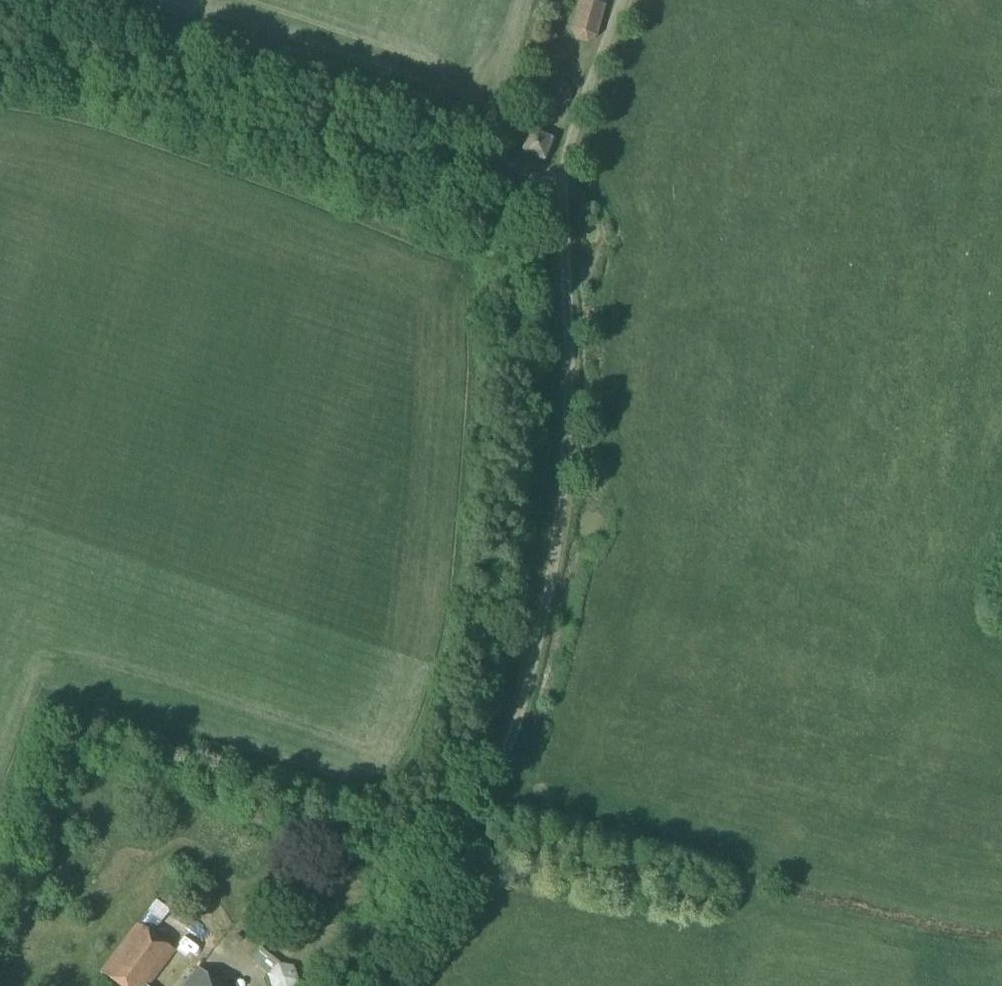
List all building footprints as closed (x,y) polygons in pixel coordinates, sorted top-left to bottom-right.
[(596,37),(605,4),(603,0),(580,0),(572,31),(577,40),(587,42),(596,37)] [(552,146),(553,132),(534,131),(533,144),(552,146)] [(177,951),(153,934),(159,926),(144,915),(101,971),(119,985),(151,985),(177,951)] [(293,966),(278,963),(267,976),(271,985),(295,985),(299,981),(293,966)] [(198,968),(184,985),(222,985),(198,968)]
